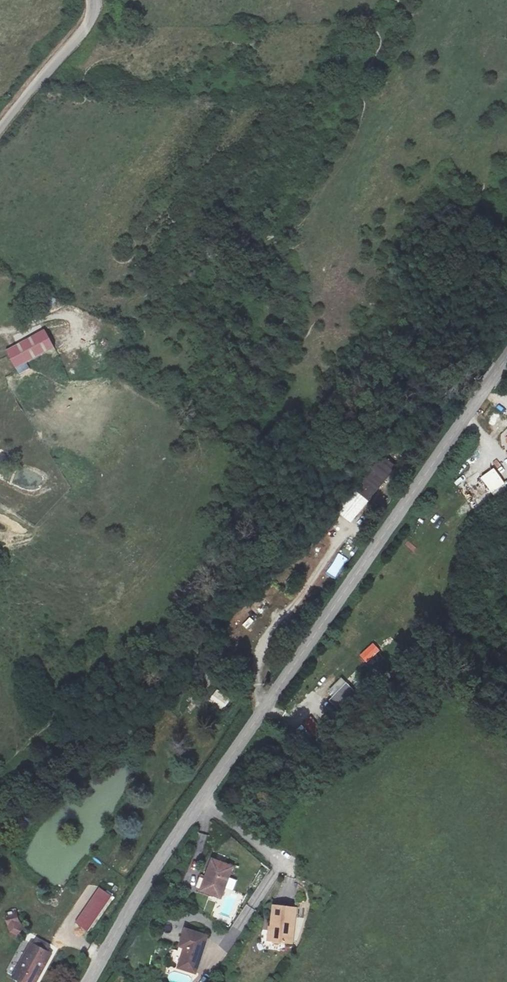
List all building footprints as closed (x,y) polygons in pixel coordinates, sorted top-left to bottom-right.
[(45,328),(5,349),(15,368),(55,347),(45,328)] [(351,523),(397,467),(380,452),(333,508),(351,523)] [(492,497),(506,490),(497,468),(482,474),(492,497)] [(334,580),(348,560),(338,552),(324,572),(334,580)] [(373,642),(359,656),(368,663),(381,649),(373,642)] [(328,700),(339,711),(357,693),(346,681),(328,700)] [(230,885),(213,877),(200,907),(218,914),(230,885)] [(89,932),(112,896),(98,887),(75,924),(89,932)] [(10,935),(22,933),(18,910),(6,912),(10,935)] [(292,924),(271,923),(269,958),(290,958),(292,924)] [(32,947),(15,981),(17,981),(42,981),(43,981),(37,978),(49,956),(32,947)] [(184,947),(179,964),(185,965),(179,981),(197,981),(199,975),(196,974),(197,971),(200,972),(204,961),(198,959),(201,952),(184,947)]
